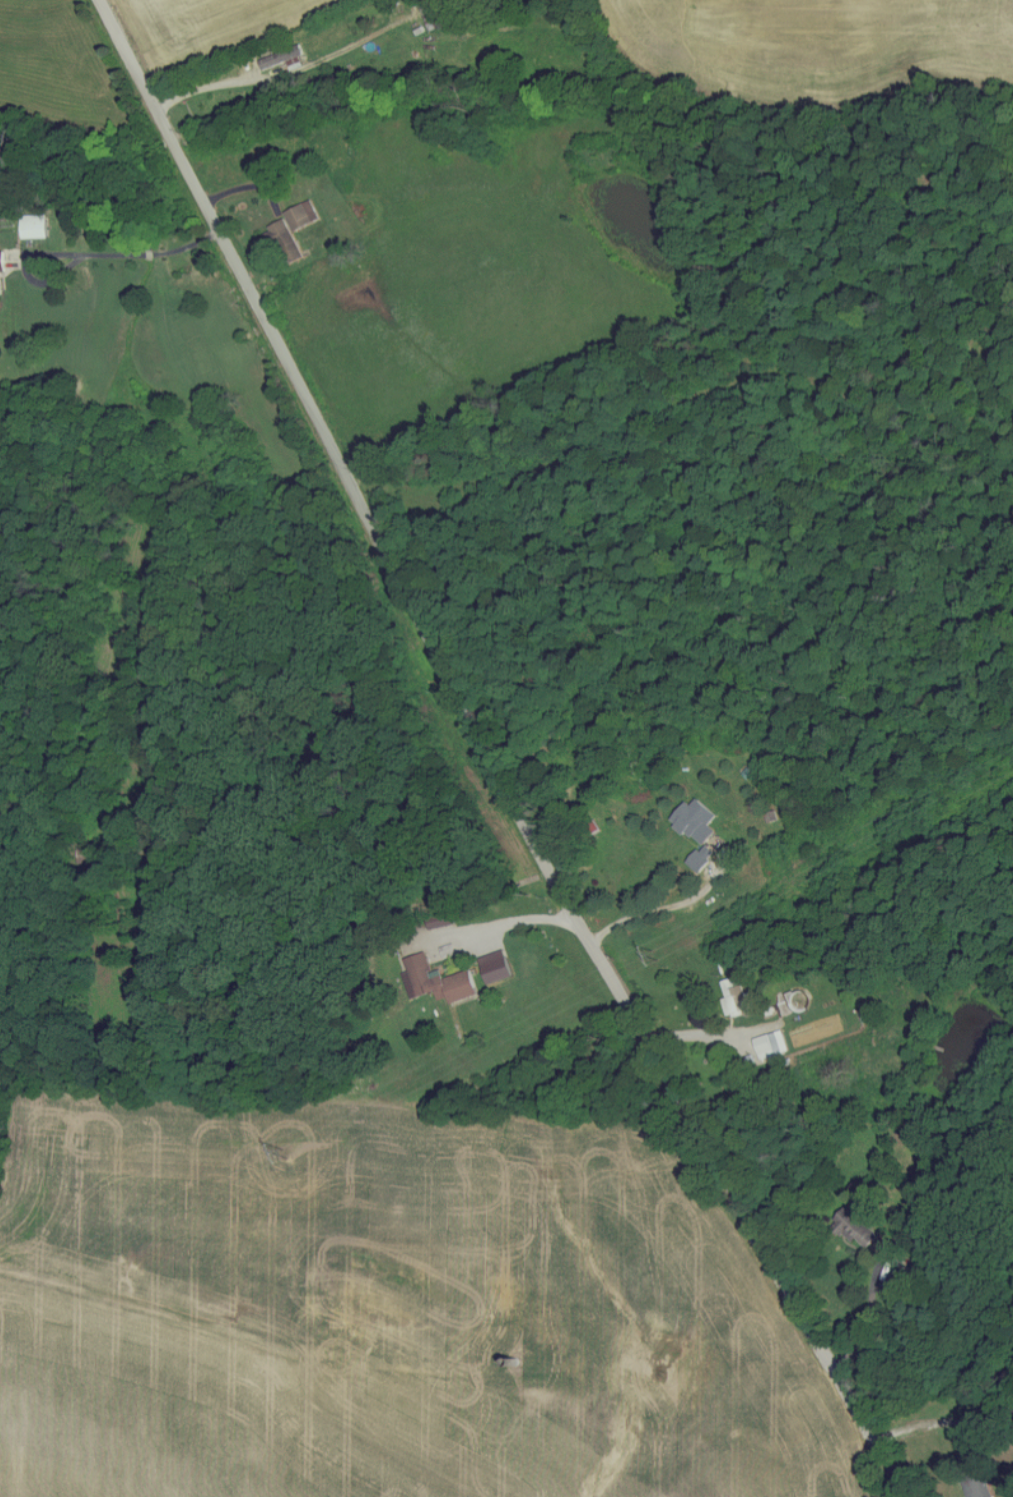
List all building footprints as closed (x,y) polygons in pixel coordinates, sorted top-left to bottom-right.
[(23,215),(24,238),(49,237),(48,214),(23,215)] [(718,831),(711,824),(718,816),(696,796),(673,821),(703,847),(718,831)] [(717,853),(706,844),(689,864),(700,873),(717,853)] [(434,930),(457,924),(453,911),(431,916),(434,930)] [(514,976),(506,950),(482,958),(489,984),(514,976)] [(480,994),(472,970),(445,978),(442,969),(434,972),(427,952),(407,959),(411,972),(404,974),(412,1000),(438,992),(440,1000),(450,997),(452,1003),(480,994)] [(724,981),(728,998),(724,999),(729,1017),(752,1010),(745,985),(735,988),(733,979),(724,981)] [(834,1222),(866,1252),(881,1237),(863,1220),(868,1215),(853,1202),(834,1222)] [(984,1474),(964,1481),(971,1496),(994,1496),(984,1474)]
